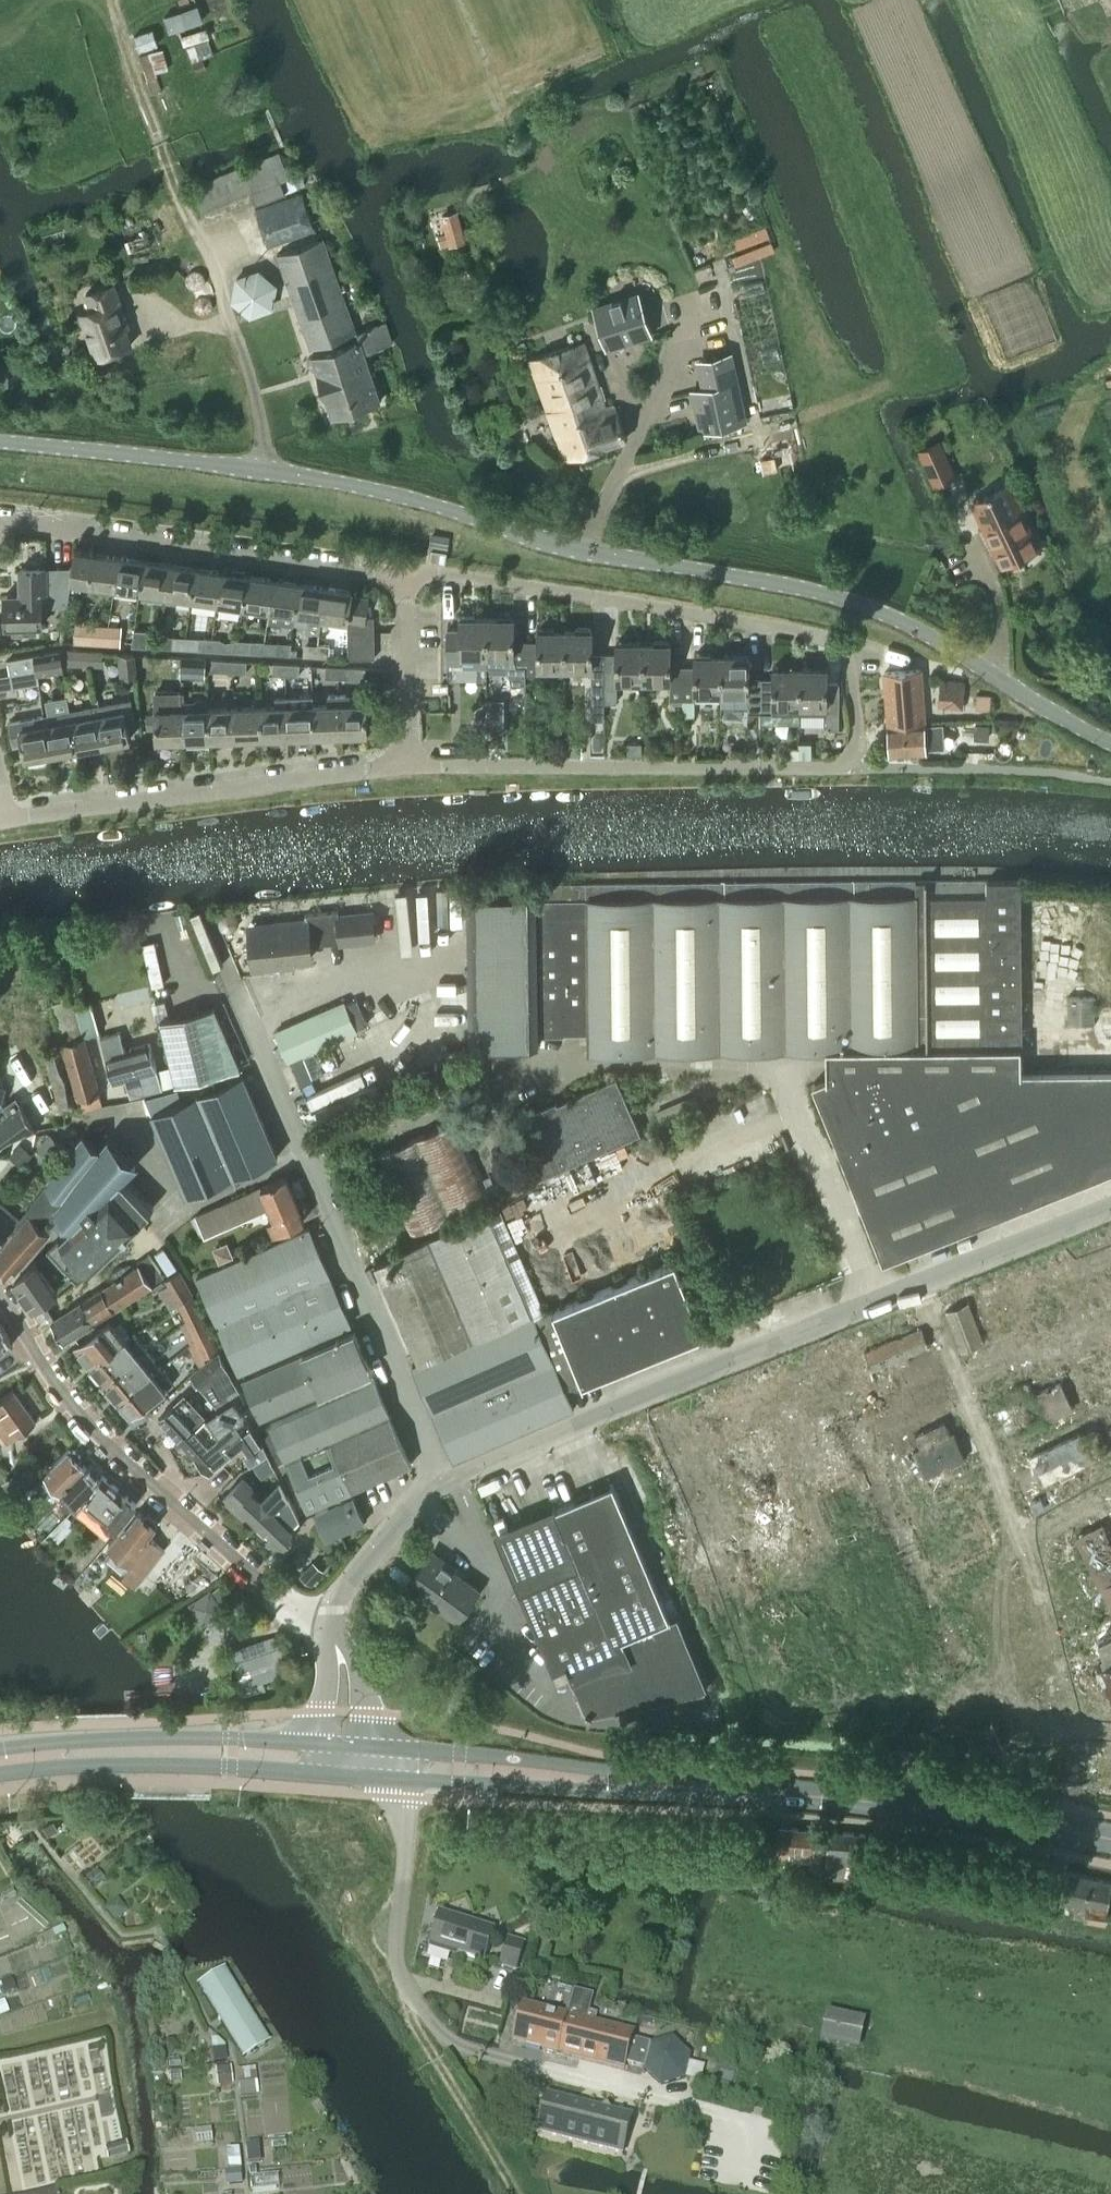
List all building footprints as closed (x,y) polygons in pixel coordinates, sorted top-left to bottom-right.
[(252,192),(256,203),(305,184),(300,172),(290,176),(279,150),(191,186),(202,212),(252,192)] [(270,247),(315,231),(302,194),(256,209),(270,247)] [(334,341),(335,347),(311,355),(332,418),(382,401),(365,352),(393,342),(386,322),(357,332),(323,238),(277,254),(311,349),(334,341)] [(258,268),(235,276),(231,300),(250,316),(273,307),(277,283),(258,268)] [(124,317),(127,316),(116,283),(86,293),(91,309),(81,312),(97,356),(133,344),(124,317)] [(594,306),(607,348),(651,335),(638,292),(594,306)] [(566,459),(627,439),(616,405),(605,408),(584,342),(531,359),(566,459)] [(693,391),(701,430),(745,420),(737,382),(737,383),(730,352),(704,361),(709,387),(693,391)] [(939,441),(919,450),(934,485),(939,483),(955,476),(944,451),(939,441)] [(988,494),(984,496),(998,525),(986,530),(1002,565),(1038,549),(1008,484),(992,491),(991,490),(987,492),(988,494)] [(443,564),(445,553),(430,550),(428,561),(443,564)] [(65,605),(68,582),(87,584),(91,554),(73,552),(70,566),(20,568),(21,595),(4,595),(5,626),(41,625),(40,606),(65,605)] [(91,554),(87,584),(114,588),(118,558),(91,554)] [(118,558),(114,588),(138,592),(143,562),(118,558)] [(143,562),(138,592),(164,595),(169,565),(143,562)] [(169,565),(164,595),(190,599),(194,569),(169,565)] [(194,569),(190,599),(216,603),(220,573),(194,569)] [(220,573),(216,603),(219,603),(219,607),(240,610),(241,606),(242,607),(247,576),(220,573)] [(247,576),(242,607),(268,610),(272,580),(247,576)] [(272,580),(268,610),(295,614),(298,584),(272,580)] [(298,584),(295,614),(320,618),(324,587),(298,584)] [(324,587),(320,618),(347,621),(347,618),(365,618),(368,598),(350,596),(351,591),(324,587)] [(460,655),(486,656),(487,619),(475,618),(475,615),(461,615),(461,618),(460,618),(460,630),(449,630),(448,663),(460,663),(460,655)] [(487,619),(486,656),(486,665),(506,666),(512,683),(526,683),(526,674),(525,674),(525,644),(513,644),(514,619),(513,619),(513,615),(499,615),(499,619),(487,619)] [(347,621),(347,633),(373,632),(373,618),(365,618),(347,618),(347,621)] [(85,623),(84,642),(106,643),(107,633),(109,624),(85,623)] [(107,633),(106,643),(115,644),(117,625),(109,624),(107,633)] [(525,674),(526,674),(538,674),(538,667),(565,667),(565,631),(553,631),(553,627),(539,627),(539,631),(538,631),(538,644),(525,644),(525,674)] [(565,631),(565,667),(592,668),(591,687),(604,687),(605,656),(592,656),(592,631),(590,631),(591,628),(577,628),(577,631),(565,631)] [(134,629),(133,645),(159,647),(160,635),(148,635),(148,630),(134,629)] [(347,633),(347,645),(374,645),(373,632),(347,633)] [(160,635),(159,647),(171,648),(172,637),(160,635)] [(199,637),(199,649),(211,650),(212,639),(212,638),(199,637)] [(212,639),(211,650),(237,652),(238,639),(225,641),(222,639),(212,638),(212,639)] [(238,639),(237,652),(264,653),(264,641),(252,641),(239,639),(238,639)] [(605,656),(604,687),(604,701),(616,701),(617,680),(643,680),(643,643),(632,643),(632,639),(618,639),(618,643),(617,643),(616,656),(605,656)] [(643,643),(643,680),(670,681),(669,699),(682,699),(683,668),(670,668),(670,643),(669,643),(669,640),(655,640),(655,643),(643,643)] [(264,641),(264,653),(277,654),(278,642),(264,641)] [(304,644),(304,656),(316,657),(317,646),(317,644),(304,644)] [(317,646),(316,657),(329,657),(330,645),(317,644),(317,646)] [(347,645),(347,659),(374,659),(374,645),(347,645)] [(60,650),(62,663),(88,665),(89,649),(61,647),(62,649),(60,650)] [(89,649),(88,665),(101,666),(103,650),(89,649)] [(35,657),(37,671),(37,674),(63,669),(62,663),(60,650),(34,654),(35,657)] [(683,668),(682,699),(683,715),(694,715),(694,692),(721,692),(722,655),(709,655),(709,652),(695,651),(695,655),(694,655),(694,669),(683,668)] [(721,692),(721,705),(748,706),(748,712),(761,712),(761,681),(748,681),(749,656),(747,656),(747,652),(733,652),(733,655),(722,655),(721,692)] [(137,674),(135,655),(119,654),(121,675),(137,674)] [(168,668),(181,669),(182,657),(169,656),(168,668)] [(8,662),(10,676),(37,671),(35,657),(8,662)] [(182,657),(181,669),(205,671),(206,658),(182,657)] [(210,671),(234,672),(234,660),(211,659),(210,671)] [(234,660),(234,672),(247,673),(247,661),(234,660)] [(273,674),(286,675),(287,663),(274,663),(273,674)] [(287,663),(286,675),(300,676),(300,664),(287,663)] [(761,681),(761,712),(772,713),(772,703),(800,704),(800,668),(788,667),(788,664),(774,664),(774,667),(773,667),(773,681),(761,681)] [(800,668),(800,704),(827,704),(826,729),(839,729),(840,686),(827,686),(827,668),(826,668),(826,664),(812,664),(812,668),(800,668)] [(326,678),(339,678),(339,666),(327,666),(326,678)] [(339,666),(339,678),(352,679),(352,680),(364,681),(364,667),(352,667),(339,666)] [(920,669),(885,671),(892,756),(927,753),(927,748),(935,747),(933,724),(926,725),(920,669)] [(13,687),(39,682),(37,674),(37,671),(10,676),(13,687)] [(952,679),(950,705),(962,706),(965,681),(952,679)] [(312,705),(313,735),(340,734),(339,704),(338,693),(328,693),(328,705),(312,705)] [(991,695),(976,694),(975,708),(990,709),(991,695)] [(287,706),(288,736),(313,735),(312,705),(298,706),(297,696),(286,697),(286,706),(287,706)] [(261,707),(261,737),(288,736),(287,706),(286,706),(286,697),(275,697),(275,706),(261,707)] [(156,741),(183,740),(181,699),(171,700),(171,710),(155,711),(156,741)] [(181,699),(183,740),(209,739),(208,709),(193,709),(193,699),(181,699)] [(98,716),(103,746),(129,741),(127,728),(136,727),(131,700),(95,706),(97,717),(98,716)] [(339,704),(340,734),(366,733),(365,703),(339,704)] [(77,750),(103,746),(98,716),(97,717),(95,706),(70,710),(72,721),(77,750)] [(235,708),(236,738),(261,737),(261,707),(235,708)] [(208,709),(209,739),(236,738),(235,708),(208,709)] [(25,759),(52,755),(47,725),(45,715),(10,721),(14,745),(22,744),(25,759)] [(77,750),(72,721),(47,725),(52,755),(77,750)] [(975,739),(990,739),(990,724),(975,724),(975,739)] [(501,740),(501,727),(487,727),(487,740),(501,740)] [(641,742),(627,743),(628,756),(642,755),(641,742)] [(798,746),(789,747),(790,758),(812,757),(811,742),(798,743),(798,746)] [(311,945),(338,942),(338,944),(375,939),(372,909),(340,912),(340,911),(307,914),(307,920),(274,923),(272,927),(251,929),(255,968),(279,965),(278,961),(312,958),(311,945)] [(1095,1024),(1095,997),(1068,997),(1068,1024),(1095,1024)] [(345,1002),(277,1031),(289,1059),(357,1030),(345,1002)] [(58,1043),(43,1047),(43,1049),(59,1104),(78,1098),(82,1112),(98,1107),(103,1106),(99,1093),(100,1093),(85,1037),(84,1036),(76,1006),(54,1012),(60,1032),(62,1042),(58,1043)] [(240,1068),(213,1007),(160,1020),(176,1084),(240,1068)] [(99,1039),(103,1057),(110,1083),(123,1080),(128,1098),(160,1089),(148,1045),(123,1051),(118,1033),(99,1039)] [(827,1048),(827,1077),(813,1083),(884,1260),(954,1232),(1110,1169),(1110,1099),(939,1168),(888,1055),(827,1048)] [(278,1156),(244,1075),(243,1074),(152,1113),(187,1195),(278,1156)] [(539,1177),(640,1132),(617,1078),(557,1105),(556,1102),(514,1120),(539,1177)] [(0,1117),(0,1146),(2,1145),(9,1139),(16,1136),(36,1130),(20,1103),(15,1096),(3,1105),(8,1111),(0,1117)] [(492,1198),(458,1118),(375,1155),(409,1234),(492,1198)] [(0,1249),(0,1275),(4,1278),(49,1233),(41,1225),(55,1208),(73,1226),(45,1253),(75,1284),(155,1208),(125,1176),(141,1161),(113,1131),(103,1141),(88,1126),(23,1212),(29,1216),(0,1249)] [(51,1135),(40,1149),(50,1157),(61,1143),(51,1135)] [(21,1143),(9,1156),(21,1167),(32,1154),(21,1143)] [(205,1234),(235,1220),(270,1205),(275,1217),(269,1220),(275,1233),(305,1220),(299,1208),(300,1207),(287,1175),(267,1184),(197,1215),(205,1234)] [(8,1232),(20,1218),(0,1201),(0,1241),(8,1232)] [(420,1362),(413,1365),(455,1461),(575,1408),(566,1388),(566,1387),(551,1354),(559,1350),(551,1332),(542,1335),(534,1317),(545,1313),(499,1209),(415,1246),(415,1245),(389,1256),(389,1258),(376,1263),(420,1362)] [(352,1323),(324,1259),(310,1227),(196,1277),(238,1373),(352,1323)] [(551,1354),(566,1387),(705,1331),(676,1259),(545,1313),(534,1317),(542,1335),(551,1332),(559,1350),(551,1354)] [(11,1286),(31,1312),(43,1301),(54,1293),(33,1262),(25,1267),(11,1286)] [(62,1343),(64,1342),(149,1286),(136,1266),(49,1323),(62,1343)] [(163,1281),(178,1304),(192,1294),(187,1284),(178,1271),(163,1281)] [(178,1304),(188,1319),(199,1311),(198,1311),(201,1309),(192,1294),(178,1304)] [(183,1322),(195,1340),(205,1332),(206,1332),(209,1330),(206,1326),(207,1325),(199,1311),(188,1319),(183,1322)] [(73,1348),(88,1367),(124,1340),(108,1320),(73,1348)] [(11,1342),(0,1325),(0,1349),(11,1342)] [(353,1331),(242,1380),(259,1420),(371,1370),(353,1331)] [(124,1340),(88,1367),(102,1384),(147,1350),(133,1332),(124,1340)] [(217,1350),(206,1332),(205,1332),(195,1340),(207,1357),(217,1350)] [(147,1350),(102,1384),(116,1402),(161,1367),(147,1350)] [(199,1387),(210,1379),(225,1400),(233,1395),(233,1396),(234,1397),(240,1393),(225,1365),(224,1366),(215,1355),(211,1358),(212,1359),(190,1376),(199,1387)] [(161,1367),(116,1402),(129,1418),(173,1383),(161,1367)] [(374,1378),(269,1424),(285,1461),(306,1511),(412,1464),(374,1378)] [(36,1421),(13,1389),(0,1399),(0,1431),(8,1442),(36,1421)] [(158,1419),(179,1442),(206,1417),(205,1415),(185,1395),(158,1419)] [(206,1417),(179,1442),(208,1475),(239,1446),(241,1444),(247,1452),(264,1441),(234,1397),(233,1396),(205,1415),(206,1417)] [(269,1424),(261,1428),(278,1465),(285,1461),(269,1424)] [(246,1454),(251,1463),(269,1451),(264,1442),(246,1454)] [(69,1448),(45,1471),(55,1482),(78,1505),(82,1499),(95,1482),(84,1468),(85,1467),(80,1462),(82,1460),(82,1456),(74,1448),(69,1448)] [(78,1505),(74,1509),(96,1527),(105,1517),(106,1517),(116,1526),(135,1503),(100,1475),(95,1482),(82,1499),(78,1505)] [(246,1517),(257,1527),(288,1493),(281,1479),(280,1477),(264,1493),(244,1475),(225,1495),(220,1500),(229,1510),(241,1521),(246,1517)] [(566,1663),(573,1679),(589,1716),(706,1690),(677,1618),(671,1621),(613,1484),(554,1509),(579,1566),(522,1590),(555,1667),(566,1663)] [(288,1493),(257,1527),(269,1538),(264,1543),(273,1551),(278,1551),(294,1534),(289,1529),(300,1518),(288,1493)] [(325,1539),(363,1522),(352,1496),(313,1513),(325,1539)] [(125,1521),(108,1541),(110,1542),(131,1561),(121,1572),(136,1584),(150,1568),(165,1550),(149,1536),(153,1531),(157,1525),(155,1523),(155,1519),(148,1512),(144,1513),(141,1511),(139,1513),(137,1511),(128,1523),(125,1521)] [(65,1514),(49,1531),(59,1540),(75,1523),(65,1514)] [(529,1520),(501,1532),(497,1534),(509,1561),(540,1547),(529,1520)] [(458,1619),(479,1590),(453,1572),(455,1570),(433,1554),(409,1587),(430,1603),(432,1600),(458,1619)] [(229,1690),(284,1674),(287,1673),(276,1635),(225,1649),(229,1662),(234,1661),(238,1678),(227,1681),(229,1690)] [(780,1827),(777,1857),(777,1859),(789,1860),(791,1847),(812,1849),(810,1868),(820,1869),(824,1830),(780,1827)] [(829,1830),(827,1861),(863,1864),(866,1833),(829,1830)] [(1068,1872),(1061,1905),(1075,1908),(1073,1914),(1106,1921),(1110,1894),(1110,1881),(1068,1872)] [(494,1931),(440,1914),(430,1946),(484,1963),(494,1931)] [(525,1946),(509,1941),(500,1968),(516,1973),(525,1946)] [(223,1969),(197,1985),(242,2058),(268,2042),(223,1969)] [(624,2071),(626,2064),(643,2069),(660,2086),(684,2079),(700,2083),(705,2066),(689,2062),(691,2055),(673,2038),(649,2044),(632,2040),(634,2033),(593,2022),(594,2018),(589,2016),(594,1996),(574,1991),(568,2016),(523,2005),(514,2043),(624,2071)] [(821,2042),(857,2050),(864,2019),(828,2011),(821,2042)] [(548,2096),(538,2134),(623,2155),(632,2117),(548,2096)]
